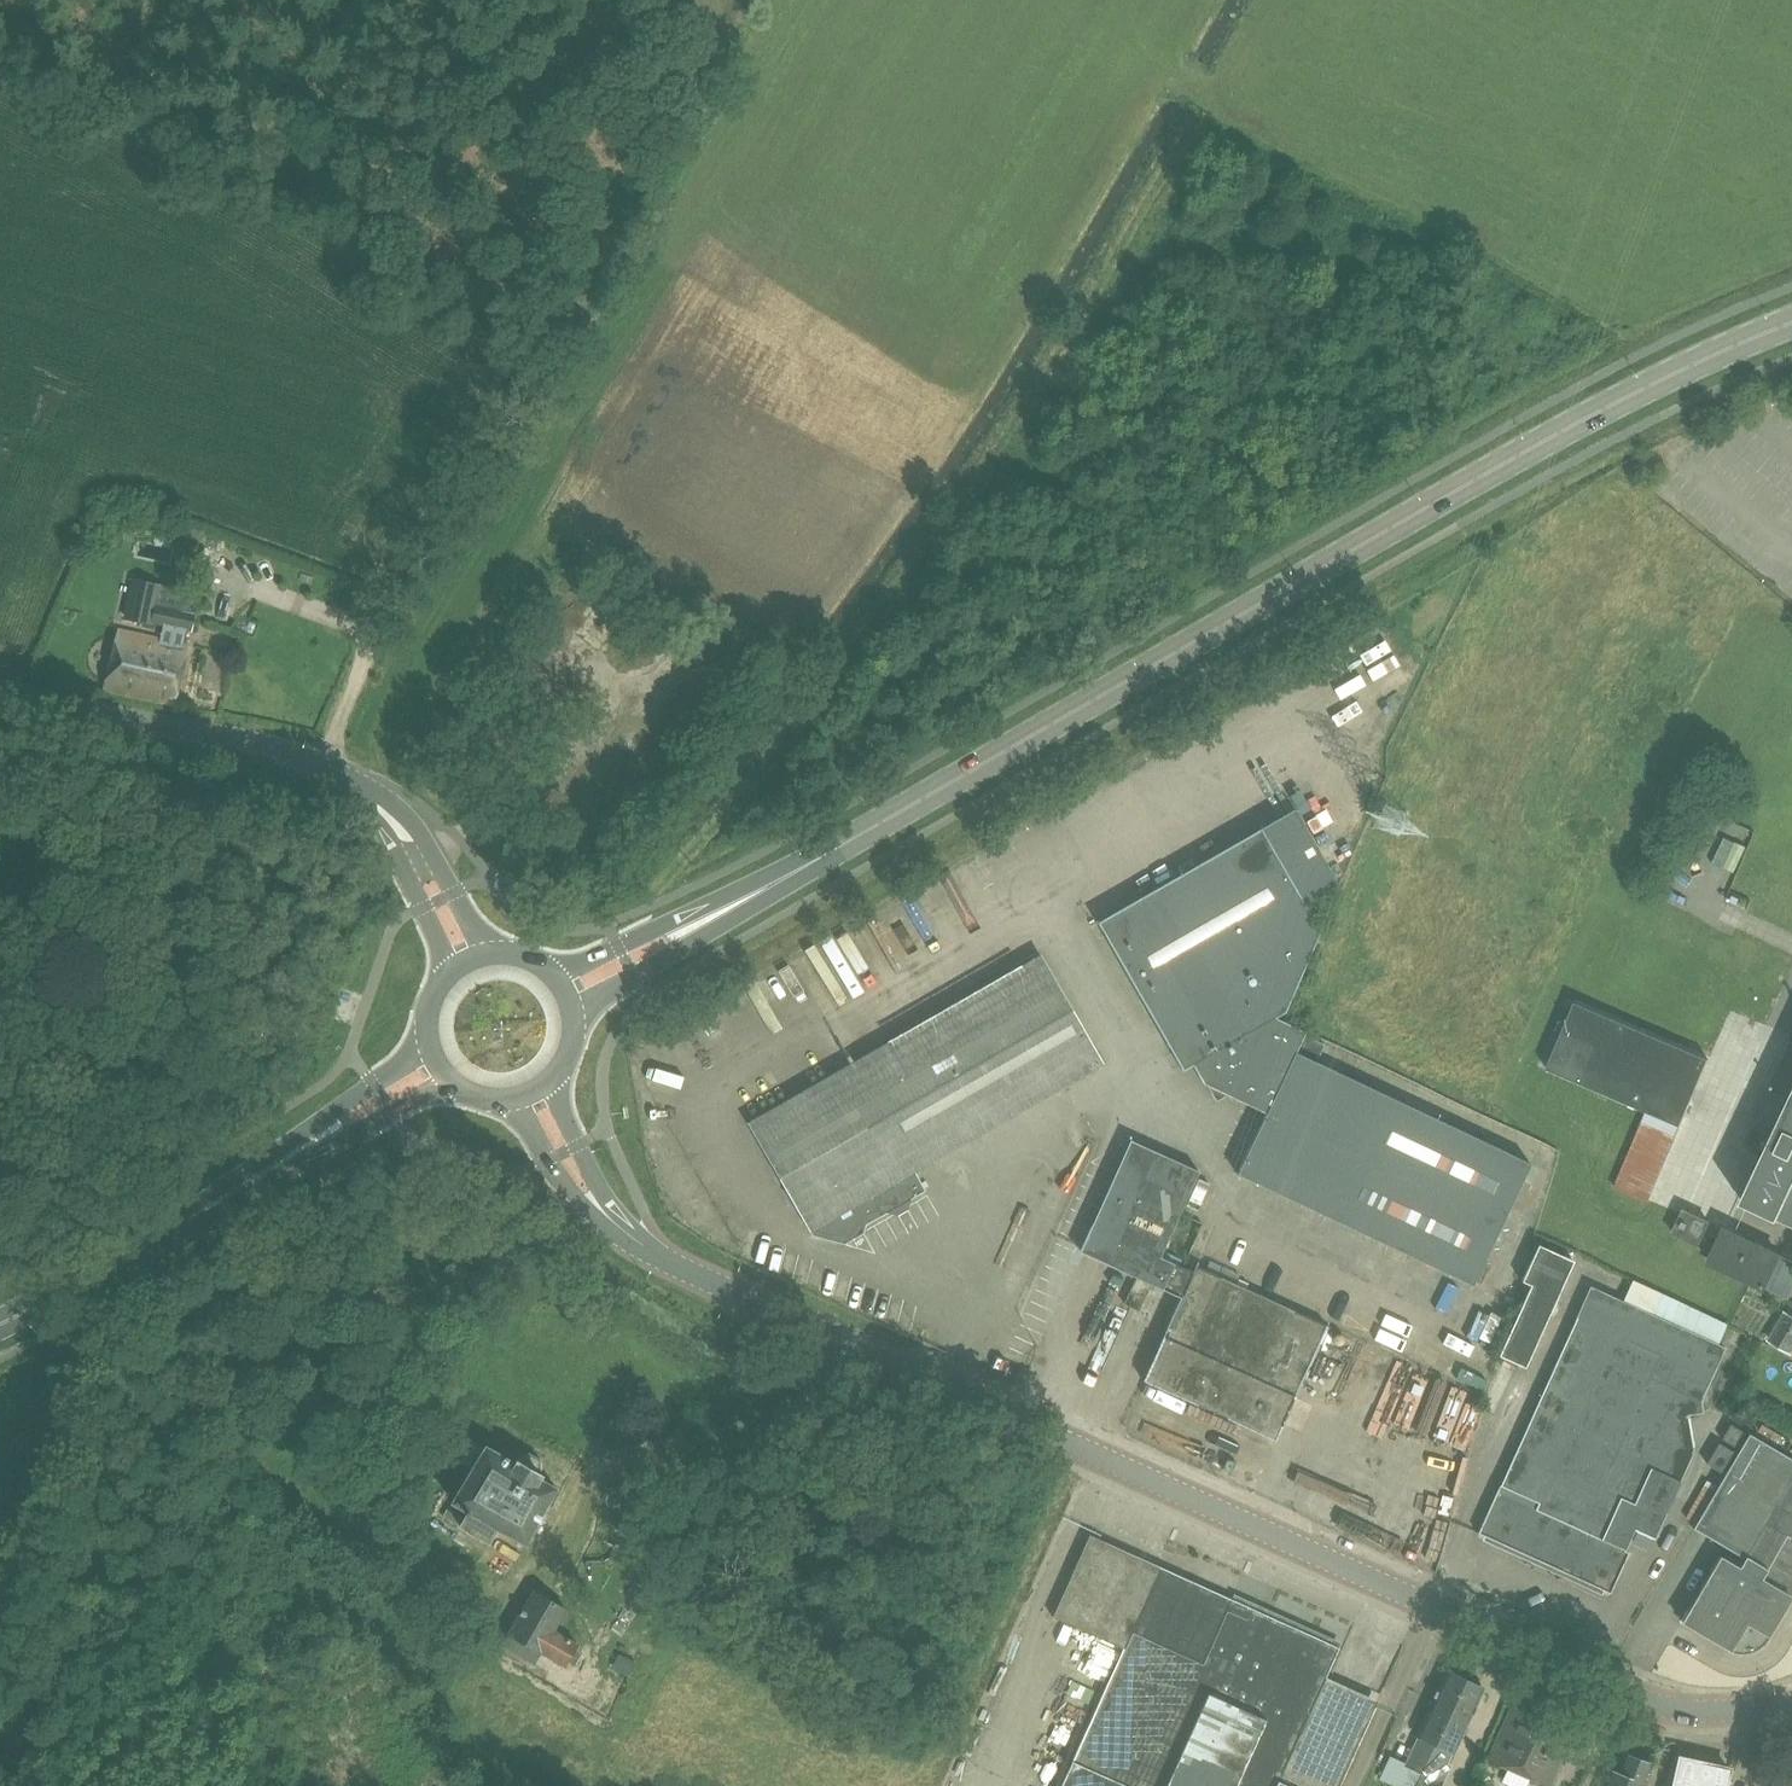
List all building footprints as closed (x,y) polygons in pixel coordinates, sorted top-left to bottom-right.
[(117,630),(104,689),(174,705),(187,645),(183,644),(186,630),(192,631),(196,611),(153,602),(156,588),(132,582),(125,615),(175,625),(171,642),(117,630)] [(1097,922),(1183,1070),(1192,1064),(1203,1084),(1266,1113),(1237,1174),(1472,1286),(1530,1164),(1314,1061),(1295,1052),(1304,1034),(1305,1032),(1276,1018),(1285,1012),(1320,931),(1305,904),(1339,885),(1295,809),(1097,922)] [(1036,839),(1047,834),(1040,814),(1028,818),(1036,839)] [(1747,862),(1763,840),(1749,829),(1732,851),(1747,862)] [(749,1122),(814,1235),(844,1244),(863,1233),(865,1224),(924,1191),(913,1171),(1102,1063),(1040,955),(749,1122)] [(1546,1069),(1680,1126),(1709,1059),(1575,1002),(1546,1069)] [(1323,1043),(1304,1034),(1295,1052),(1314,1061),(1323,1043)] [(1790,1041),(1768,1087),(1791,1098),(1742,1202),(1778,1220),(1779,1219),(1791,1225),(1791,1042),(1790,1041)] [(1613,1188),(1648,1203),(1676,1136),(1642,1121),(1613,1188)] [(1135,1276),(1151,1283),(1181,1297),(1143,1381),(1275,1440),(1327,1326),(1197,1267),(1197,1266),(1195,1265),(1192,1271),(1160,1257),(1199,1172),(1130,1140),(1083,1243),(1078,1241),(1068,1262),(1079,1267),(1085,1253),(1135,1276)] [(1671,1234),(1672,1234),(1699,1247),(1711,1221),(1683,1208),(1671,1234)] [(1764,1289),(1765,1288),(1780,1255),(1725,1229),(1719,1240),(1710,1236),(1703,1252),(1712,1257),(1709,1262),(1764,1289)] [(1498,1356),(1525,1368),(1573,1261),(1538,1245),(1521,1282),(1530,1286),(1498,1356)] [(1139,1311),(1151,1283),(1135,1276),(1123,1304),(1139,1311)] [(1478,1534),(1609,1593),(1627,1553),(1624,1552),(1634,1529),(1654,1538),(1693,1452),(1687,1415),(1702,1412),(1701,1401),(1725,1348),(1590,1287),(1478,1534)] [(1789,1304),(1770,1335),(1767,1340),(1791,1355),(1791,1354),(1791,1305),(1789,1304)] [(1488,1404),(1502,1358),(1490,1355),(1477,1401),(1488,1404)] [(1721,1440),(1733,1447),(1742,1431),(1730,1424),(1721,1440)] [(1731,1650),(1741,1652),(1745,1651),(1747,1651),(1752,1650),(1759,1646),(1763,1642),(1791,1592),(1791,1459),(1749,1434),(1693,1529),(1744,1559),(1739,1567),(1719,1556),(1682,1621),(1731,1650)] [(443,1517),(488,1543),(497,1528),(525,1543),(557,1488),(540,1478),(541,1475),(541,1460),(529,1453),(516,1459),(514,1462),(485,1446),(484,1448),(471,1440),(459,1462),(471,1469),(443,1517)] [(1706,1464),(1720,1472),(1732,1452),(1718,1443),(1706,1464)] [(1375,1708),(1322,1684),(1338,1648),(1089,1535),(1052,1617),(1123,1649),(1060,1785),(1339,1785),(1375,1708)] [(565,1668),(569,1661),(577,1648),(579,1644),(556,1630),(568,1609),(533,1589),(506,1634),(508,1635),(501,1645),(534,1665),(541,1654),(565,1668)] [(582,1651),(577,1648),(569,1661),(574,1664),(582,1651)] [(617,1669),(627,1674),(634,1660),(624,1656),(617,1669)] [(1465,1680),(1446,1671),(1404,1763),(1389,1756),(1378,1779),(1394,1785),(1416,1785),(1422,1773),(1435,1744),(1465,1680)] [(1484,1688),(1465,1680),(1435,1744),(1454,1753),(1484,1688)] [(1542,1720),(1511,1706),(1487,1758),(1502,1765),(1502,1766),(1517,1773),(1532,1780),(1533,1779),(1547,1785),(1549,1785),(1572,1734),(1542,1720)] [(1651,1764),(1623,1754),(1616,1773),(1609,1770),(1603,1785),(1643,1785),(1651,1764)] [(1729,1768),(1678,1758),(1672,1785),(1724,1785),(1729,1768)] [(1783,1781),(1784,1782),(1776,1785),(1791,1785),(1791,1776),(1783,1781)]
